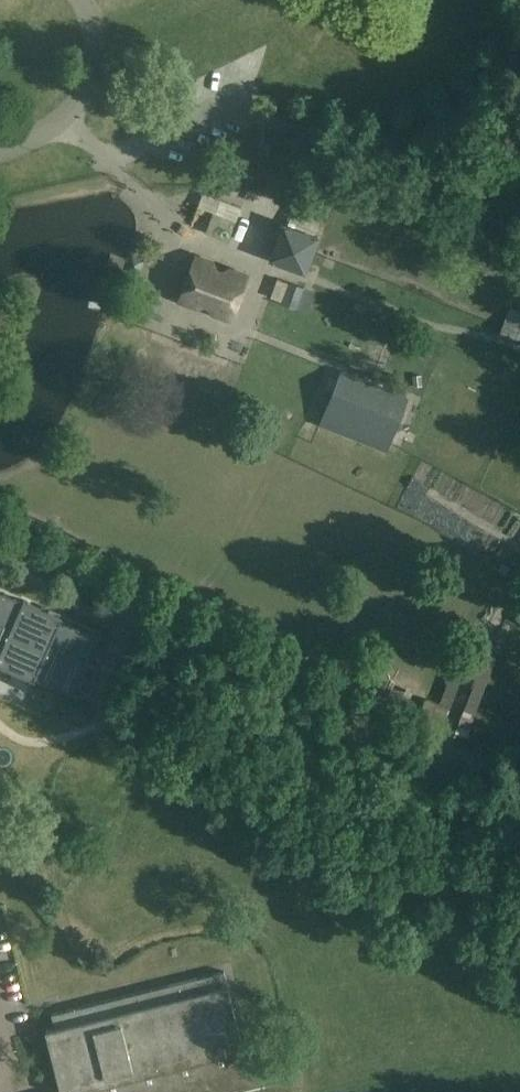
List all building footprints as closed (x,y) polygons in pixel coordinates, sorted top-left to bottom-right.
[(213,211),(206,232),(229,241),(237,220),(213,211)] [(316,228),(289,219),(285,218),(273,251),(309,263),(321,230),(316,228)] [(223,273),(217,270),(213,262),(197,256),(181,300),(198,306),(204,303),(211,306),(214,313),(229,318),(246,275),(231,269),(223,273)] [(289,283),(283,301),(282,302),(297,308),(304,286),(289,281),(289,283)] [(519,323),(519,310),(511,307),(506,318),(519,323)] [(320,420),(390,444),(408,389),(338,366),(320,420)] [(34,680),(35,679),(74,695),(100,635),(62,618),(63,616),(59,615),(48,610),(23,598),(23,600),(0,591),(0,665),(34,680)] [(271,1081),(265,1057),(247,1061),(228,985),(218,987),(215,975),(53,1015),(56,1028),(46,1031),(57,1078),(58,1081),(61,1091),(227,1091),(271,1081)]
